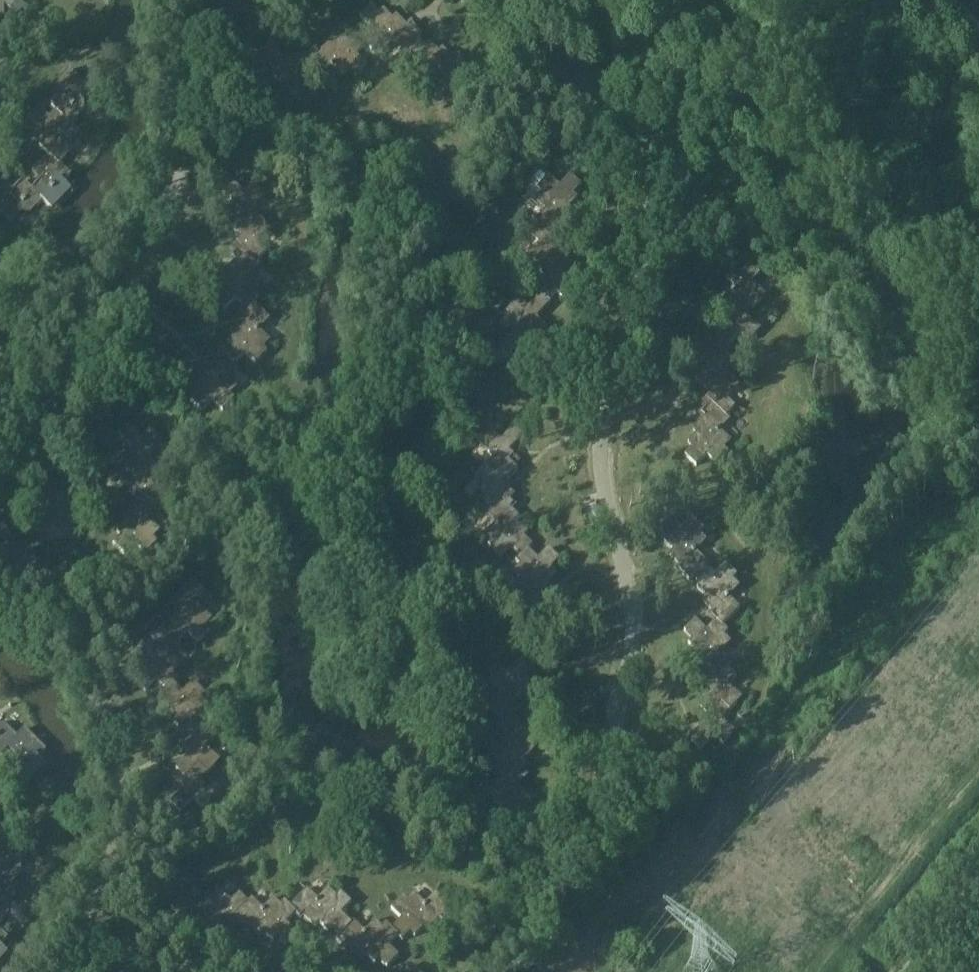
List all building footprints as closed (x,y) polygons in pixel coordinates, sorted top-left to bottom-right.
[(367,45),(366,45),(372,51),(376,47),(383,53),(394,43),(404,54),(407,51),(406,51),(417,39),(418,40),(422,36),(412,25),(409,29),(396,16),(392,19),(383,11),(379,15),(371,6),(360,18),(370,29),(360,38),(367,45)] [(356,55),(366,45),(367,45),(360,38),(356,33),(347,42),(343,37),(334,46),(330,43),(317,55),(315,52),(311,56),(305,62),(318,76),(322,80),(333,69),(343,80),(350,73),(354,78),(367,66),(356,55)] [(267,69),(275,78),(284,69),(271,55),(277,49),(271,43),(261,54),(246,39),(237,48),(250,62),(241,71),(253,83),(267,69)] [(425,47),(418,40),(417,39),(406,51),(407,51),(416,61),(406,72),(418,84),(422,79),(429,86),(440,76),(450,87),(468,69),(458,59),(455,62),(442,49),(438,52),(430,43),(425,47)] [(56,103),(52,107),(56,111),(56,110),(72,125),(73,125),(84,113),(84,99),(91,91),(69,70),(52,88),(65,100),(59,106),(56,103)] [(40,109),(30,119),(40,128),(53,140),(47,146),(43,142),(39,147),(48,155),(49,155),(60,165),(72,152),(72,138),(79,131),(73,125),(72,125),(56,110),(56,111),(49,118),(40,109)] [(32,190),(43,201),(50,208),(52,210),(64,197),(64,183),(71,175),(60,165),(49,155),(48,155),(32,172),(45,184),(39,190),(36,187),(32,190)] [(554,238),(560,231),(564,228),(561,225),(573,211),(569,208),(578,199),(573,195),(581,186),(570,176),(560,187),(549,177),(537,189),(542,193),(535,200),(546,211),(536,222),(540,225),(554,238)] [(10,222),(17,214),(31,214),(43,201),(32,190),(23,181),(19,185),(23,189),(17,195),(4,183),(0,179),(0,212),(10,222)] [(224,215),(230,221),(236,215),(250,229),(260,219),(251,210),(265,197),(253,184),(244,193),(230,180),(221,190),(235,204),(224,215)] [(272,231),(260,219),(250,229),(236,215),(230,221),(227,223),(242,238),(231,249),(236,254),(244,248),(257,262),(266,253),(258,244),(272,231)] [(554,238),(540,225),(531,235),(540,243),(527,257),(539,268),(548,258),(562,271),(568,265),(569,265),(572,262),(556,248),(567,237),(560,231),(554,238)] [(236,300),(246,310),(247,310),(253,303),(259,298),(254,294),(261,287),(250,276),(261,265),(257,262),(244,248),(236,254),(237,255),(233,258),(236,261),(223,274),(227,277),(218,286),(222,291),(214,299),(225,310),(236,300)] [(548,302),(548,301),(556,293),(570,306),(579,296),(564,282),(575,271),(569,265),(568,265),(562,271),(548,258),(539,268),(548,276),(535,290),(540,295),(548,302)] [(722,305),(725,308),(732,314),(745,300),(755,309),(766,296),(752,283),(760,274),(750,265),(737,279),(731,273),(725,280),(736,290),(722,305)] [(535,328),(542,335),(548,329),(536,319),(550,303),(548,301),(548,302),(540,295),(528,308),(518,300),(506,313),(520,326),(513,334),(522,342),(535,328)] [(719,341),(727,348),(740,335),(749,343),(761,330),(747,317),(755,309),(745,300),(732,314),(725,308),(720,313),(731,324),(717,339),(719,341)] [(247,310),(246,310),(242,313),(245,316),(233,329),(236,332),(227,341),(231,346),(224,353),(235,365),(245,355),(255,365),(268,353),(263,349),(270,342),(259,331),(270,320),(253,303),(247,310)] [(692,372),(698,377),(704,371),(718,384),(728,374),(719,367),(732,353),(727,348),(719,341),(711,350),(697,337),(688,347),(703,360),(692,372)] [(235,365),(224,353),(220,349),(209,359),(213,363),(200,375),(203,379),(194,388),(199,392),(190,400),(202,412),(212,401),(223,412),(235,400),(231,395),(237,388),(227,378),(237,367),(235,365)] [(700,405),(705,410),(712,404),(727,417),(735,408),(727,400),(740,386),(728,374),(718,384),(704,371),(698,377),(695,380),(710,394),(700,405)] [(730,421),(727,417),(712,404),(705,410),(706,411),(702,414),(705,417),(693,430),(697,434),(688,443),(693,447),(685,456),(696,467),(707,456),(717,466),(729,453),(724,449),(731,442),(720,432),(730,421)] [(123,460),(129,466),(135,460),(149,474),(158,464),(150,456),(163,442),(151,430),(142,439),(129,425),(119,435),(134,449),(123,460)] [(515,468),(521,462),(510,452),(524,437),(514,427),(501,441),(492,432),(479,445),(493,458),(485,467),(495,476),(508,462),(515,468)] [(130,494),(136,500),(142,493),(156,507),(165,498),(157,489),(170,476),(158,464),(149,474),(135,460),(129,466),(126,469),(140,483),(130,494)] [(495,476),(485,467),(474,479),(487,492),(479,501),(488,509),(502,495),(509,502),(515,496),(504,485),(518,471),(515,468),(508,462),(495,476)] [(142,493),(136,500),(132,503),(135,506),(122,519),(126,523),(117,532),(122,536),(113,544),(125,555),(135,545),(146,555),(158,543),(153,539),(160,532),(149,521),(160,510),(156,507),(142,493)] [(502,495),(488,509),(485,513),(496,524),(485,535),(492,541),(488,546),(500,557),(511,547),(521,557),(528,550),(533,546),(524,538),(528,533),(519,525),(523,521),(510,508),(513,505),(509,502),(502,495)] [(705,565),(705,566),(707,563),(696,553),(707,542),(700,535),(704,531),(692,519),(682,529),(671,519),(659,531),(668,539),(663,543),(672,552),(669,555),(682,568),(679,571),(689,581),(693,577),(705,565)] [(521,557),(516,562),(520,566),(513,573),(524,584),(514,595),(532,612),(542,602),(539,599),(551,586),(547,582),(556,573),(552,569),(560,560),(548,549),(538,560),(528,550),(521,557)] [(716,620),(723,627),(740,609),(729,599),(740,588),(733,581),(737,577),(725,565),(715,575),(705,566),(705,565),(693,577),(701,584),(697,589),(706,598),(702,601),(715,614),(712,617),(716,620)] [(173,625),(166,632),(178,643),(188,633),(198,643),(210,631),(206,627),(212,620),(201,609),(212,598),(193,581),(183,591),(187,595),(174,608),(178,611),(169,620),(173,625)] [(716,620),(706,630),(695,620),(684,632),(692,640),(688,644),(697,653),(693,657),(706,669),(703,672),(707,676),(714,682),(728,668),(731,665),(721,654),(731,643),(724,636),(729,632),(723,627),(716,620)] [(178,643),(166,632),(162,628),(152,639),(155,642),(143,655),(146,659),(138,668),(142,672),(134,680),(146,691),(156,680),(166,690),(173,683),(173,684),(178,678),(174,674),(181,667),(170,656),(180,646),(178,643)] [(714,682),(707,676),(701,681),(712,692),(697,707),(700,710),(701,710),(707,716),(720,702),(730,711),(742,699),(729,685),(737,677),(728,668),(714,682)] [(173,684),(173,683),(166,690),(162,694),(170,703),(166,707),(175,716),(172,719),(185,732),(182,735),(185,738),(192,745),(205,731),(209,727),(198,717),(208,706),(202,699),(206,695),(193,683),(183,693),(173,684)] [(701,710),(700,710),(695,716),(706,726),(691,741),(701,751),(714,737),(724,746),(736,733),(722,719),(730,711),(720,702),(707,716),(701,710)] [(9,748),(8,747),(18,737),(17,737),(5,725),(0,725),(0,757),(9,748)] [(15,765),(11,761),(7,766),(27,785),(39,772),(39,758),(47,750),(25,729),(17,737),(18,737),(8,747),(9,748),(21,759),(15,765)] [(215,740),(205,731),(192,745),(185,738),(179,744),(190,755),(176,770),(179,773),(179,772),(186,778),(199,764),(209,774),(220,762),(206,748),(215,740)] [(201,782),(209,774),(199,764),(186,778),(179,772),(179,773),(174,778),(185,789),(171,804),(180,813),(193,800),(202,808),(215,796),(201,782)] [(9,888),(10,887),(21,875),(21,861),(28,854),(6,833),(0,839),(0,860),(2,862),(0,864),(0,879),(9,888)] [(9,915),(9,901),(16,894),(10,887),(9,888),(0,879),(0,924),(9,915)] [(235,917),(249,903),(240,894),(231,902),(217,889),(206,901),(216,910),(202,924),(208,930),(211,933),(225,919),(236,929),(241,924),(235,917)] [(333,928),(340,935),(352,924),(342,914),(352,904),(340,892),(335,896),(329,889),(318,900),(307,889),(290,907),(297,913),(296,914),(300,917),(303,914),(316,927),(319,923),(328,932),(333,928)] [(398,936),(398,937),(402,941),(411,933),(415,937),(424,928),(427,932),(440,919),(443,922),(454,912),(436,894),(425,905),(414,894),(407,901),(403,897),(391,909),(402,919),(392,929),(398,936)] [(216,910),(206,901),(197,909),(184,896),(171,908),(180,917),(167,931),(177,940),(191,925),(202,936),(208,930),(202,924),(216,910)] [(235,917),(241,924),(242,923),(245,927),(248,924),(261,936),(265,933),(274,942),(278,937),(286,945),(297,934),(287,924),(296,914),(297,913),(290,907),(285,901),(280,906),(274,899),(263,910),(252,899),(249,903),(235,917)] [(336,940),(347,950),(350,947),(363,960),(366,956),(375,965),(379,961),(387,969),(399,957),(388,946),(398,937),(398,936),(392,929),(387,924),(382,928),(375,922),(365,932),(354,922),(352,924),(340,935),(336,940)] [(1,960),(1,946),(8,938),(0,930),(0,961),(1,960)]
